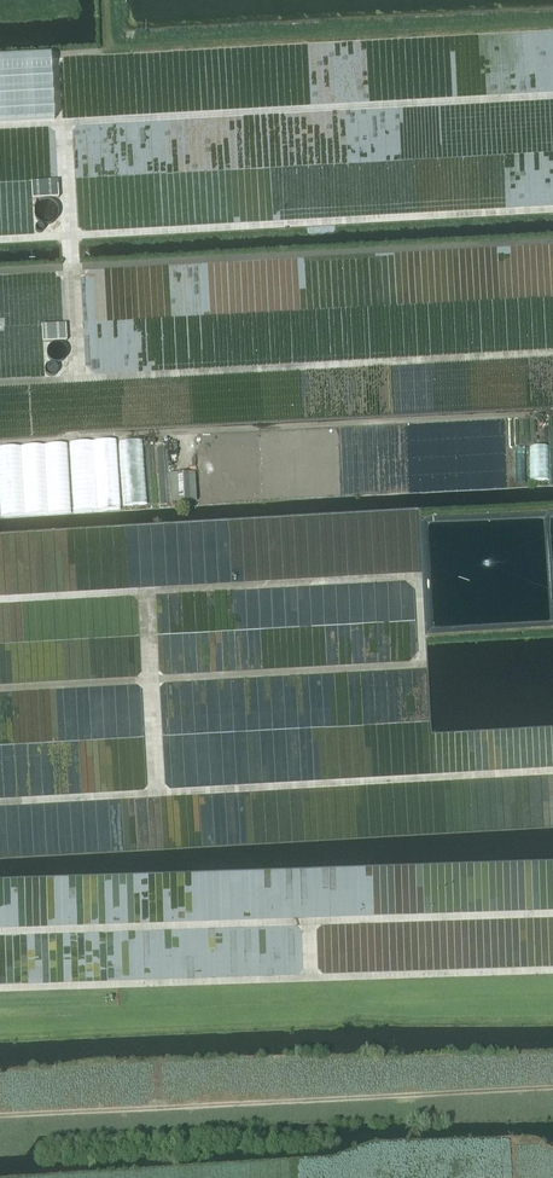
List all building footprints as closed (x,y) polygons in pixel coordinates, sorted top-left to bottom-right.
[(54,119),(51,56),(0,59),(0,122),(54,119)] [(33,199),(59,198),(58,180),(32,182),(33,199)] [(42,325),(43,342),(66,341),(66,335),(65,323),(48,324),(42,325)] [(171,474),(172,502),(196,501),(195,473),(171,474)]
